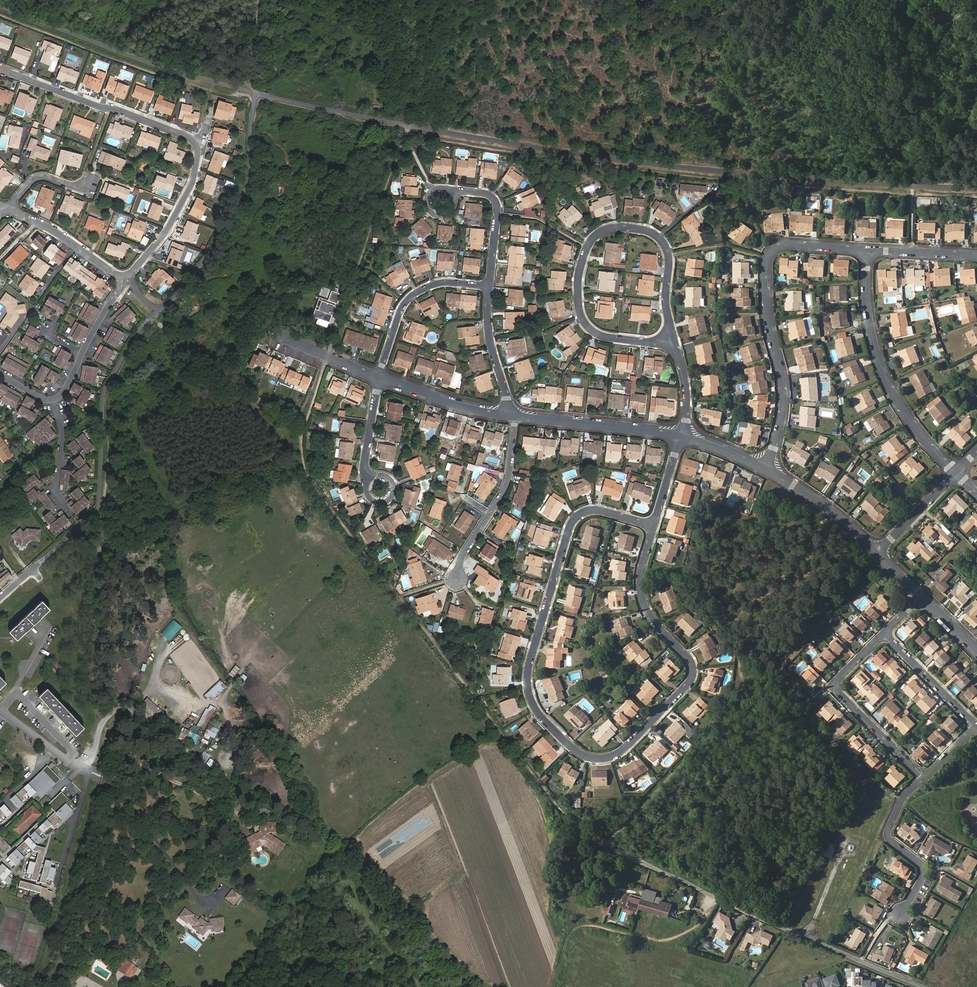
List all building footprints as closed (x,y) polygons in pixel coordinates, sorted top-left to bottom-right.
[(284,2),(282,10),(290,12),(292,4),(284,2)] [(12,41),(0,36),(0,47),(9,50),(12,41)] [(58,52),(60,47),(44,41),(41,48),(46,50),(45,53),(43,52),(40,62),(50,66),(56,51),(58,52)] [(27,64),(31,53),(15,47),(11,57),(23,62),(23,63),(27,64)] [(75,83),(79,74),(61,67),(57,78),(62,80),(63,78),(75,83)] [(92,88),(99,90),(105,73),(98,71),(96,79),(86,75),(83,83),(87,85),(86,87),(92,89),(92,88)] [(124,99),(128,87),(113,81),(114,80),(110,78),(106,90),(114,93),(113,94),(124,99)] [(149,102),(153,92),(137,85),(133,95),(149,102)] [(1,100),(3,101),(5,102),(10,103),(14,93),(0,88),(0,100),(1,100)] [(28,97),(29,96),(20,93),(15,106),(32,113),(37,100),(28,97)] [(171,115),(175,105),(157,99),(154,109),(157,111),(157,110),(171,115)] [(236,108),(231,107),(232,105),(219,101),(215,116),(227,120),(228,118),(232,119),(236,108)] [(194,114),(190,113),(191,106),(182,104),(180,116),(184,117),(183,122),(192,124),(192,121),(197,122),(199,113),(194,112),(194,114)] [(53,129),(60,111),(50,107),(50,106),(47,105),(44,113),(48,115),(44,125),(53,129)] [(89,133),(93,124),(83,121),(83,119),(75,116),(71,126),(82,130),(81,134),(89,137),(91,134),(89,133)] [(124,125),(123,126),(119,125),(118,127),(111,124),(108,132),(111,133),(111,135),(119,138),(123,136),(129,139),(133,129),(124,125)] [(9,146),(18,148),(22,128),(10,126),(8,134),(12,135),(9,146)] [(225,143),(228,130),(215,127),(214,132),(213,140),(213,144),(222,146),(223,143),(225,143)] [(157,148),(160,138),(142,131),(137,144),(142,146),(143,143),(157,148)] [(38,140),(32,138),(27,149),(32,151),(30,157),(35,159),(36,157),(47,161),(51,151),(36,145),(38,140)] [(181,162),(184,152),(175,149),(177,145),(171,142),(164,158),(172,161),(172,159),(181,162)] [(76,164),(79,155),(61,150),(59,162),(65,163),(66,162),(76,164)] [(218,173),(225,155),(215,151),(208,169),(218,173)] [(119,167),(122,159),(102,152),(99,161),(108,165),(108,163),(119,167)] [(455,174),(466,175),(474,176),(475,166),(475,159),(468,159),(467,163),(456,162),(455,174)] [(438,173),(450,174),(451,161),(439,160),(439,163),(432,162),(431,172),(438,173)] [(480,163),(479,176),(489,177),(495,177),(496,165),(480,163)] [(511,164),(505,173),(513,179),(519,183),(525,174),(511,164)] [(13,176),(2,169),(0,172),(0,191),(9,179),(10,180),(13,176)] [(168,174),(167,179),(157,176),(153,185),(163,188),(164,186),(172,189),(176,177),(168,174)] [(212,195),(219,179),(207,174),(204,184),(205,185),(202,191),(212,195)] [(402,180),(402,187),(405,187),(404,195),(417,195),(417,187),(415,187),(416,177),(402,176),(402,180)] [(112,194),(126,199),(129,190),(115,185),(114,185),(113,186),(106,183),(102,193),(111,196),(112,194)] [(705,187),(680,185),(679,194),(689,196),(689,197),(700,198),(701,194),(705,194),(705,187)] [(49,203),(54,191),(43,186),(36,205),(47,209),(46,212),(50,214),(53,205),(49,203)] [(531,189),(519,194),(523,202),(521,203),(523,209),(537,203),(531,189)] [(613,195),(609,196),(613,210),(618,209),(613,195)] [(79,213),(83,202),(65,196),(61,206),(79,213)] [(595,216),(602,214),(613,210),(609,196),(598,200),(599,202),(591,204),(595,216)] [(200,219),(206,207),(202,204),(203,201),(198,198),(192,209),(193,209),(191,214),(200,219)] [(623,213),(631,213),(642,215),(644,200),(632,199),(632,201),(624,200),(623,213)] [(412,201),(401,200),(401,203),(398,203),(398,210),(401,210),(400,217),(395,217),(395,225),(403,225),(404,222),(407,223),(408,218),(413,219),(413,210),(411,210),(412,201)] [(660,202),(656,209),(653,215),(663,220),(669,224),(676,214),(669,210),(670,208),(660,202)] [(162,207),(153,203),(148,216),(157,220),(162,207)] [(463,215),(467,216),(476,217),(480,217),(481,205),(464,203),(463,215)] [(556,216),(563,208),(562,206),(555,214),(556,216)] [(581,215),(572,206),(567,212),(565,210),(558,217),(567,227),(574,219),(576,221),(581,215)] [(694,243),(706,237),(707,236),(701,226),(700,227),(696,220),(691,213),(682,221),(685,226),(688,233),(694,243)] [(99,235),(105,222),(89,216),(84,227),(96,232),(95,233),(99,235)] [(765,231),(773,231),(784,230),(783,216),(772,216),(772,219),(764,219),(765,231)] [(797,216),(791,216),(790,231),(796,231),(801,231),(801,229),(805,230),(805,232),(813,232),(814,218),(797,216)] [(432,230),(422,217),(412,225),(414,228),(420,235),(422,238),(432,230)] [(140,240),(146,223),(134,219),(132,224),(128,222),(124,233),(128,234),(128,236),(140,240)] [(826,233),(833,233),(844,234),(845,220),(834,219),(834,221),(826,221),(826,233)] [(195,232),(198,224),(188,220),(181,237),(188,240),(188,239),(193,241),(196,232),(195,232)] [(868,236),(876,236),(877,224),(869,223),(869,222),(858,221),(857,235),(868,236)] [(887,237),(891,237),(903,238),(903,223),(887,222),(886,237),(887,237)] [(0,232),(0,247),(16,231),(8,224),(0,232)] [(512,230),(510,241),(523,243),(524,226),(512,224),(512,230)] [(729,237),(740,244),(745,236),(747,237),(752,231),(742,224),(737,230),(735,228),(729,237)] [(918,238),(924,239),(935,239),(940,239),(940,229),(935,229),(935,224),(919,224),(918,238)] [(20,234),(26,228),(22,225),(17,230),(20,234)] [(945,239),(953,239),(964,240),(965,225),(954,225),(954,227),(946,227),(945,239)] [(437,226),(436,238),(439,239),(447,240),(451,240),(452,228),(437,226)] [(483,229),(471,228),(470,232),(470,240),(469,244),(471,244),(479,245),(481,245),(483,229)] [(36,229),(30,236),(33,239),(37,234),(45,241),(47,239),(36,229)] [(32,243),(39,250),(46,244),(38,237),(32,243)] [(708,241),(706,237),(694,243),(696,247),(708,241)] [(558,240),(557,243),(558,243),(553,257),(552,261),(560,263),(561,260),(567,261),(568,258),(567,257),(570,246),(563,244),(564,242),(558,240)] [(119,244),(118,246),(109,242),(105,252),(123,259),(126,248),(128,249),(130,245),(122,242),(121,245),(119,244)] [(178,263),(184,246),(172,242),(171,246),(172,246),(168,259),(178,263)] [(619,263),(620,253),(618,252),(619,244),(607,243),(606,251),(605,262),(619,263)] [(68,255),(52,244),(50,246),(45,254),(61,264),(68,255)] [(20,245),(10,255),(11,256),(7,261),(14,269),(28,253),(20,245)] [(510,253),(509,265),(522,267),(523,255),(521,255),(521,247),(511,246),(510,253)] [(435,268),(442,269),(443,267),(452,268),(453,255),(437,253),(435,268)] [(655,256),(643,254),(641,269),(655,271),(655,267),(655,266),(655,256)] [(429,268),(426,256),(410,261),(413,273),(419,271),(429,268)] [(72,257),(65,267),(96,288),(94,291),(102,296),(109,285),(105,282),(106,280),(72,257)] [(472,271),(478,272),(479,259),(463,257),(461,270),(472,271)] [(51,266),(39,258),(32,269),(36,272),(35,273),(42,278),(51,266)] [(808,271),(823,272),(824,261),(813,260),(813,259),(809,258),(808,271)] [(688,271),(687,276),(701,277),(703,261),(689,259),(688,271)] [(891,269),(900,270),(900,260),(891,259),(891,269)] [(787,275),(792,276),(797,276),(798,263),(788,262),(788,261),(781,260),(780,272),(787,273),(787,275)] [(848,261),(834,260),(834,264),(834,273),(848,274),(848,261)] [(409,275),(402,263),(399,265),(393,268),(395,271),(387,274),(393,285),(401,281),(400,280),(409,275)] [(748,263),(735,264),(736,279),(736,284),(745,284),(744,279),(750,279),(750,275),(748,275),(748,263)] [(522,267),(509,265),(508,277),(507,284),(517,285),(518,278),(521,278),(522,267)] [(171,283),(174,279),(160,267),(147,283),(155,289),(165,278),(171,283)] [(915,285),(920,285),(925,285),(925,273),(925,272),(914,272),(914,270),(906,270),(907,278),(903,278),(904,282),(907,282),(907,283),(915,283),(915,285)] [(939,270),(934,270),(934,274),(935,283),(935,284),(951,283),(950,271),(939,271),(939,270)] [(960,271),(961,284),(975,283),(975,270),(960,271)] [(564,272),(552,271),(552,279),(549,278),(548,289),(561,290),(562,280),(564,280),(564,272)] [(600,271),(600,279),(598,290),(613,292),(614,281),(612,281),(613,273),(600,271)] [(887,287),(892,286),(897,286),(896,273),(886,273),(886,271),(878,272),(879,284),(887,284),(887,287)] [(390,287),(393,285),(387,274),(384,276),(390,287)] [(41,283),(29,275),(21,286),(25,289),(24,290),(33,296),(41,283)] [(641,280),(640,280),(639,294),(651,296),(653,281),(652,281),(641,280)] [(313,314),(329,320),(332,313),(336,304),(334,303),(335,301),(337,302),(341,292),(340,292),(337,291),(337,289),(338,287),(334,286),(333,289),(331,289),(328,299),(328,301),(321,299),(318,308),(315,307),(313,314)] [(834,302),(846,301),(846,287),(833,287),(834,302)] [(687,299),(687,307),(700,307),(700,306),(700,298),(701,298),(701,288),(687,288),(687,299)] [(523,291),(510,289),(509,298),(507,298),(507,305),(521,306),(523,291)] [(734,289),(735,299),(737,299),(737,307),(749,307),(749,299),(747,299),(747,289),(734,289)] [(787,303),(787,311),(800,310),(799,302),(801,302),(801,291),(786,292),(787,303)] [(376,303),(375,306),(386,310),(391,296),(380,292),(378,296),(376,303)] [(16,300),(6,293),(1,300),(5,302),(3,304),(6,306),(8,314),(11,316),(8,320),(13,323),(17,317),(17,314),(25,313),(24,305),(16,306),(16,300)] [(460,307),(461,296),(446,294),(445,306),(449,306),(456,307),(460,307)] [(64,305),(49,296),(40,313),(49,318),(51,315),(48,314),(51,309),(47,307),(48,305),(57,310),(55,313),(58,315),(64,305)] [(476,298),(461,296),(460,307),(464,308),(471,309),(475,309),(476,298)] [(439,308),(434,297),(419,304),(424,315),(428,313),(436,309),(439,308)] [(958,300),(959,305),(971,302),(970,297),(958,300)] [(549,302),(551,318),(565,316),(565,311),(563,312),(562,300),(549,302)] [(597,312),(596,317),(611,318),(612,302),(611,302),(599,301),(598,301),(597,312)] [(959,305),(963,320),(964,324),(976,321),(972,306),(974,306),(973,302),(971,302),(959,305)] [(88,303),(80,317),(92,324),(100,310),(88,303)] [(117,315),(125,324),(136,313),(126,303),(115,313),(117,315)] [(386,310),(375,306),(374,310),(371,317),(370,320),(381,324),(386,310)] [(637,318),(648,319),(649,319),(650,308),(631,306),(630,320),(637,320),(637,318)] [(518,312),(506,313),(507,320),(507,329),(519,328),(518,316),(523,316),(523,312),(518,312)] [(845,312),(833,313),(835,328),(849,326),(849,322),(847,323),(845,312)] [(901,317),(892,319),(891,319),(894,330),(896,338),(908,335),(906,327),(908,326),(905,316),(901,317)] [(692,331),(693,336),(707,332),(703,317),(689,320),(692,331)] [(741,329),(742,336),(754,335),(753,327),(751,327),(749,317),(736,319),(738,329),(741,329)] [(11,327),(13,323),(8,320),(5,318),(0,326),(4,328),(7,324),(11,327)] [(790,332),(792,339),(807,336),(803,320),(788,324),(790,332)] [(429,326),(425,325),(413,321),(408,334),(406,339),(417,343),(420,335),(421,336),(424,328),(428,329),(429,326)] [(77,322),(69,336),(82,343),(89,329),(77,322)] [(30,324),(21,341),(36,350),(42,339),(38,337),(36,341),(28,336),(29,334),(33,336),(35,332),(38,333),(39,330),(30,324)] [(125,331),(113,324),(105,338),(118,345),(125,331)] [(462,330),(463,337),(466,337),(466,344),(478,343),(477,335),(476,335),(474,325),(461,327),(462,330)] [(575,333),(573,334),(567,326),(557,334),(562,342),(565,341),(569,347),(563,351),(566,355),(578,348),(575,343),(579,340),(575,333)] [(359,345),(363,334),(347,329),(343,340),(349,342),(359,345)] [(973,346),(976,345),(976,329),(967,333),(973,346)] [(422,337),(420,336),(417,344),(421,345),(426,331),(424,330),(422,337)] [(378,339),(363,334),(359,345),(368,348),(374,350),(378,339)] [(510,350),(511,356),(526,353),(524,338),(511,341),(512,349),(510,350)] [(846,338),(838,340),(836,341),(839,350),(842,350),(844,357),(856,354),(853,346),(852,347),(849,338),(846,338)] [(115,350),(102,343),(94,357),(107,364),(115,350)] [(699,357),(701,365),(713,362),(711,354),(712,353),(710,343),(696,347),(699,357)] [(741,349),(745,364),(760,359),(756,345),(741,349)] [(72,354),(59,347),(55,354),(59,356),(55,363),(67,370),(71,363),(68,361),(72,354)] [(797,357),(800,368),(808,366),(809,370),(815,369),(812,355),(809,355),(807,347),(795,350),(797,357)] [(903,362),(905,367),(919,362),(913,347),(899,352),(903,362)] [(586,362),(593,364),(594,361),(601,364),(605,352),(598,350),(597,352),(588,349),(583,361),(586,362)] [(267,365),(272,355),(261,350),(260,354),(257,360),(267,365)] [(400,364),(410,368),(414,356),(397,351),(393,362),(400,364)] [(8,352),(1,365),(21,376),(28,364),(8,352)] [(257,360),(260,354),(256,352),(251,363),(255,365),(257,360)] [(471,361),(473,368),(474,371),(485,368),(481,354),(470,357),(471,361)] [(283,360),(272,355),(267,365),(270,366),(278,370),(283,372),(285,367),(286,364),(282,362),(283,360)] [(617,355),(616,368),(631,370),(633,355),(629,355),(628,357),(617,355)] [(421,371),(431,375),(431,373),(434,363),(418,358),(414,369),(421,371)] [(655,358),(655,360),(645,358),(643,371),(653,373),(654,370),(661,371),(662,359),(655,358)] [(528,359),(516,363),(519,374),(522,381),(532,378),(529,371),(532,370),(528,359)] [(431,373),(436,374),(440,362),(435,360),(434,363),(431,373)] [(444,379),(451,381),(455,367),(440,362),(436,374),(444,377),(444,379)] [(41,364),(33,379),(43,385),(45,382),(41,380),(46,371),(48,372),(46,376),(51,378),(50,381),(53,383),(58,373),(41,364)] [(93,383),(97,367),(83,364),(79,379),(93,383)] [(865,381),(862,373),(860,374),(856,364),(844,369),(848,378),(851,377),(853,385),(865,381)] [(754,390),(767,388),(765,380),(763,381),(761,371),(764,370),(764,365),(753,367),(753,368),(746,370),(746,374),(749,373),(749,377),(751,383),(753,383),(754,390)] [(286,379),(290,369),(285,367),(283,372),(279,380),(284,382),(286,379)] [(286,379),(296,383),(300,373),(290,369),(286,379)] [(917,391),(921,397),(932,391),(928,384),(929,383),(922,370),(910,378),(917,391)] [(492,387),(487,372),(476,376),(477,380),(479,388),(480,391),(492,387)] [(300,373),(296,383),(307,388),(312,378),(300,373)] [(705,387),(705,395),(717,394),(716,385),(718,385),(717,375),(703,377),(705,387)] [(330,387),(343,393),(348,381),(335,376),(330,387)] [(803,401),(818,402),(818,394),(816,378),(801,379),(802,379),(802,384),(803,395),(803,401)] [(72,382),(67,391),(70,393),(72,390),(76,393),(78,389),(81,391),(76,399),(72,397),(70,400),(81,406),(89,391),(72,382)] [(0,383),(0,399),(13,407),(21,394),(0,383)] [(348,397),(357,401),(362,403),(367,392),(357,387),(357,385),(353,383),(348,397)] [(536,399),(543,400),(552,401),(552,403),(555,403),(555,401),(557,391),(560,391),(560,388),(557,388),(546,387),(545,389),(538,388),(536,399)] [(575,403),(581,404),(583,389),(567,387),(566,400),(575,401),(575,403)] [(588,390),(587,403),(595,404),(595,405),(603,406),(604,391),(588,390)] [(863,410),(874,405),(875,404),(873,401),(872,401),(867,391),(856,396),(863,410)] [(35,401),(26,395),(16,412),(31,421),(37,410),(34,408),(32,412),(23,407),(25,405),(28,407),(31,402),(33,404),(35,401)] [(608,395),(607,407),(618,408),(623,408),(624,408),(625,397),(608,395)] [(647,397),(630,395),(629,408),(638,409),(637,410),(646,411),(647,397)] [(860,411),(863,410),(856,396),(854,397),(860,411)] [(656,399),(651,398),(650,412),(655,412),(666,413),(674,414),(675,404),(668,403),(668,400),(656,399)] [(927,406),(929,410),(941,401),(939,398),(927,406)] [(389,416),(400,418),(403,402),(392,399),(391,405),(389,416)] [(753,401),(751,416),(764,418),(765,407),(767,407),(767,404),(767,403),(766,402),(757,402),(753,401)] [(941,401),(929,410),(936,419),(939,423),(951,414),(941,401)] [(875,408),(874,405),(863,410),(864,414),(875,408)] [(803,407),(802,415),(800,426),(814,428),(816,417),(814,417),(815,409),(803,407)] [(703,410),(701,420),(712,422),(712,424),(719,426),(722,413),(703,410)] [(421,421),(420,423),(425,424),(430,426),(431,423),(438,425),(442,414),(434,412),(433,414),(424,411),(423,414),(421,421)] [(48,414),(26,433),(31,440),(33,438),(40,446),(46,440),(42,435),(43,434),(48,439),(54,434),(47,426),(50,424),(49,423),(52,420),(48,414)] [(884,422),(878,414),(867,421),(873,429),(875,428),(879,435),(889,428),(885,421),(884,422)] [(446,417),(443,428),(458,433),(462,422),(446,417)] [(949,434),(956,442),(962,447),(971,438),(965,433),(966,431),(964,429),(970,422),(970,421),(967,417),(960,424),(959,424),(949,434)] [(345,419),(343,434),(357,436),(358,432),(356,432),(357,421),(345,419)] [(391,429),(389,438),(402,440),(405,424),(390,421),(389,428),(391,429)] [(746,434),(744,443),(756,445),(759,435),(760,435),(761,431),(759,431),(760,425),(749,423),(748,428),(746,434)] [(467,424),(463,437),(477,442),(481,430),(470,426),(471,425),(467,424)] [(486,430),(482,443),(487,445),(492,446),(493,443),(500,445),(504,434),(496,431),(495,433),(486,430)] [(93,445),(82,432),(66,445),(73,453),(76,450),(74,448),(79,445),(76,442),(78,440),(84,448),(81,450),(83,453),(93,445)] [(535,450),(538,450),(540,438),(523,436),(522,448),(526,449),(535,450)] [(2,462),(11,456),(6,449),(7,449),(1,442),(2,441),(0,437),(0,459),(2,462)] [(901,446),(894,437),(884,445),(894,457),(905,448),(902,445),(901,446)] [(538,450),(537,457),(542,458),(543,453),(542,453),(542,451),(551,452),(554,452),(556,440),(540,438),(538,450)] [(572,440),(561,439),(560,452),(570,453),(571,450),(578,451),(579,439),(572,438),(572,440)] [(341,447),(340,455),(352,457),(354,441),(342,439),(341,447)] [(799,440),(795,445),(802,449),(805,444),(799,440)] [(382,441),(381,448),(382,448),(381,457),(394,460),(397,444),(382,441)] [(594,442),(584,441),(582,454),(593,455),(593,453),(600,453),(602,442),(594,441),(594,442)] [(611,443),(607,442),(605,457),(620,458),(621,445),(611,444),(611,443)] [(642,446),(626,444),(625,457),(640,458),(642,446)] [(799,459),(798,460),(805,464),(811,454),(802,449),(795,445),(794,445),(789,453),(799,459)] [(650,447),(646,447),(644,461),(660,463),(661,450),(650,449),(650,447)] [(483,452),(479,451),(476,463),(487,466),(488,463),(480,461),(483,452)] [(78,454),(70,461),(72,464),(74,462),(78,466),(81,464),(82,466),(75,472),(72,469),(69,471),(77,480),(91,469),(78,454)] [(424,474),(417,456),(406,460),(409,467),(413,478),(424,474)] [(901,467),(908,474),(910,472),(915,478),(924,469),(919,464),(917,465),(910,458),(901,467)] [(696,475),(699,463),(685,459),(681,471),(696,475)] [(336,468),(334,478),(347,480),(349,470),(351,470),(352,462),(340,461),(339,468),(336,468)] [(462,464),(452,461),(446,477),(449,478),(448,483),(456,485),(458,481),(457,480),(462,464)] [(823,462),(816,472),(832,482),(839,471),(831,465),(830,467),(823,462)] [(722,486),(726,475),(717,472),(718,469),(710,466),(706,478),(715,482),(715,484),(722,486)] [(61,469),(59,489),(66,489),(68,470),(61,469)] [(432,478),(435,469),(431,471),(427,472),(427,474),(431,477),(432,478)] [(47,471),(41,476),(45,481),(52,476),(47,471)] [(477,481),(481,484),(486,477),(483,475),(485,472),(484,471),(477,481)] [(486,477),(481,484),(475,492),(484,498),(494,484),(494,483),(496,479),(485,472),(483,475),(486,477)] [(32,473),(19,484),(31,499),(37,495),(40,493),(37,490),(35,492),(31,487),(28,489),(27,487),(35,482),(37,485),(40,482),(32,473)] [(736,477),(732,489),(741,492),(741,494),(747,496),(748,497),(752,485),(743,482),(744,479),(736,477)] [(849,477),(840,488),(853,499),(862,488),(849,477)] [(531,482),(522,479),(517,492),(516,492),(513,500),(523,503),(531,482)] [(571,498),(578,495),(588,492),(584,479),(574,482),(575,484),(567,487),(570,498),(571,498)] [(604,479),(603,483),(601,492),(609,495),(619,497),(622,487),(622,486),(614,484),(614,482),(604,479)] [(347,497),(349,501),(358,497),(353,485),(350,487),(348,483),(342,485),(343,490),(347,497)] [(403,502),(414,506),(420,490),(421,485),(415,483),(414,488),(409,486),(407,492),(403,502)] [(642,500),(648,501),(649,502),(652,490),(644,488),(645,486),(634,483),(630,496),(642,500)] [(757,487),(752,485),(748,497),(753,498),(757,487)] [(67,503),(75,512),(88,501),(76,486),(68,492),(70,495),(72,494),(76,498),(79,496),(80,498),(73,504),(70,500),(67,503)] [(692,490),(679,486),(674,503),(687,506),(692,490)] [(40,493),(37,495),(49,509),(50,508),(54,505),(42,491),(40,493)] [(553,493),(551,496),(562,504),(564,500),(553,493)] [(969,506),(957,494),(949,502),(951,504),(944,511),(950,516),(956,509),(961,514),(969,506)] [(870,513),(876,518),(884,509),(877,504),(878,502),(871,495),(861,506),(870,513)] [(562,504),(551,496),(545,506),(547,507),(542,514),(552,520),(556,513),(562,504)] [(358,497),(349,501),(353,512),(363,508),(358,497)] [(716,497),(713,505),(721,505),(723,499),(716,497)] [(445,502),(435,499),(430,513),(440,516),(445,502)] [(49,509),(42,515),(54,530),(68,520),(60,510),(57,512),(60,516),(52,522),(51,520),(54,517),(50,513),(52,511),(50,508),(49,509)] [(392,513),(400,526),(402,525),(400,521),(408,517),(403,508),(392,513)] [(473,516),(465,510),(454,526),(463,531),(473,516)] [(397,528),(400,526),(392,513),(383,519),(388,528),(394,524),(397,528)] [(493,530),(502,536),(510,523),(514,525),(516,522),(504,513),(493,530)] [(938,513),(934,516),(940,522),(943,518),(938,513)] [(969,514),(961,522),(964,524),(962,527),(967,532),(974,524),(976,527),(976,514),(976,513),(972,517),(969,514)] [(670,526),(668,532),(682,536),(686,520),(673,516),(670,526)] [(379,535),(383,533),(377,523),(362,531),(368,542),(371,540),(379,535)] [(948,535),(951,533),(944,526),(941,528),(936,524),(933,528),(930,525),(923,531),(932,540),(937,536),(947,545),(952,539),(948,535)] [(589,527),(586,534),(583,545),(597,549),(600,538),(598,538),(600,530),(589,527)] [(19,528),(12,535),(21,545),(29,538),(37,538),(38,528),(26,528),(22,531),(19,528)] [(552,532),(540,528),(535,543),(546,546),(549,535),(551,536),(552,532)] [(634,537),(622,534),(618,548),(630,551),(634,537)] [(431,548),(437,553),(443,557),(449,548),(434,537),(428,546),(431,548)] [(479,554),(487,560),(497,545),(489,539),(479,554)] [(665,542),(663,549),(665,550),(664,553),(662,552),(660,560),(671,564),(673,556),(675,556),(678,546),(679,546),(680,541),(673,539),(671,544),(665,542)] [(907,548),(910,551),(916,545),(913,541),(907,548)] [(933,550),(927,543),(924,545),(919,541),(916,545),(910,551),(917,557),(920,553),(929,561),(934,556),(931,553),(933,550)] [(529,556),(527,562),(530,563),(527,572),(540,576),(542,568),(539,567),(542,558),(529,554),(529,556)] [(580,557),(578,564),(575,574),(588,578),(591,568),(589,568),(591,559),(580,556),(580,557)] [(420,559),(409,562),(415,581),(425,578),(420,559)] [(625,580),(626,572),(624,572),(625,562),(613,560),(611,570),(614,570),(613,578),(625,580)] [(478,577),(477,576),(474,581),(478,584),(480,582),(492,590),(498,581),(486,572),(487,571),(477,564),(474,569),(479,573),(480,574),(478,577)] [(12,575),(5,568),(0,572),(0,585),(12,575)] [(945,572),(942,569),(935,577),(937,580),(934,584),(943,593),(950,587),(946,583),(953,574),(948,569),(945,572)] [(955,588),(947,596),(960,608),(967,600),(963,596),(969,589),(963,584),(962,582),(955,588)] [(533,586),(523,583),(522,587),(519,598),(529,601),(533,590),(534,591),(536,586),(533,586)] [(571,587),(569,594),(566,605),(579,608),(582,599),(580,598),(582,590),(571,586),(571,587)] [(664,605),(668,612),(668,613),(679,607),(675,600),(677,599),(672,590),(660,596),(664,605)] [(611,608),(623,607),(623,596),(624,596),(624,592),(610,593),(611,608)] [(418,604),(420,610),(429,608),(431,613),(438,611),(434,600),(431,601),(430,601),(429,599),(431,598),(429,593),(416,597),(418,604)] [(883,597),(875,605),(883,613),(891,605),(883,597)] [(42,614),(48,608),(42,601),(9,631),(15,639),(22,632),(21,631),(40,613),(42,614)] [(972,603),(965,611),(968,613),(964,618),(974,628),(976,625),(976,618),(975,617),(976,615),(976,604),(975,606),(972,603)] [(450,605),(447,615),(461,620),(464,610),(450,605)] [(883,613),(875,605),(867,613),(875,621),(883,613)] [(16,640),(43,615),(49,609),(48,608),(42,614),(40,613),(21,631),(22,632),(15,639),(16,640)] [(479,623),(489,626),(493,611),(484,608),(479,623)] [(513,608),(511,617),(514,618),(511,626),(524,630),(526,623),(523,622),(525,612),(513,608)] [(686,632),(690,636),(700,626),(688,614),(679,624),(686,632)] [(870,623),(862,615),(854,623),(862,631),(870,623)] [(562,616),(560,624),(557,635),(556,636),(559,637),(557,642),(562,643),(564,643),(566,637),(570,638),(573,629),(571,628),(573,619),(562,616)] [(631,626),(629,627),(625,617),(613,622),(616,630),(619,629),(622,637),(633,633),(631,626)] [(172,619),(161,634),(170,641),(181,625),(172,619)] [(912,638),(920,630),(912,621),(904,630),(912,638)] [(845,623),(838,631),(840,633),(847,625),(845,623)] [(857,633),(849,626),(841,634),(849,641),(857,633)] [(705,641),(699,644),(698,645),(703,654),(707,661),(718,656),(714,649),(715,648),(710,639),(707,633),(702,636),(705,641)] [(925,649),(933,641),(924,633),(916,641),(925,649)] [(503,653),(501,652),(499,651),(497,657),(509,660),(510,655),(513,656),(516,645),(518,646),(519,642),(512,639),(513,636),(508,634),(507,638),(503,653)] [(702,636),(696,640),(699,644),(705,641),(702,636)] [(838,639),(830,647),(838,654),(846,647),(838,639)] [(942,650),(933,641),(925,649),(934,658),(942,650)] [(548,660),(548,668),(560,668),(560,659),(562,659),(562,653),(562,649),(562,643),(557,642),(554,642),(554,649),(548,649),(548,660)] [(645,650),(643,652),(636,644),(626,653),(632,659),(634,657),(640,665),(650,656),(645,650)] [(830,647),(822,655),(830,663),(838,654),(830,647)] [(873,659),(885,671),(895,661),(893,659),(892,660),(888,656),(887,657),(885,655),(886,655),(886,654),(882,650),(873,659)] [(951,659),(942,650),(934,658),(942,667),(951,659)] [(830,663),(822,655),(814,662),(822,670),(830,663)] [(673,674),(679,669),(670,661),(665,666),(663,665),(656,673),(665,682),(673,674)] [(895,661),(885,671),(896,683),(905,674),(905,673),(902,670),(901,671),(899,670),(900,669),(896,665),(897,663),(895,661)] [(954,681),(962,673),(953,664),(945,672),(954,681)] [(229,674),(233,677),(239,667),(235,665),(229,674)] [(494,685),(507,685),(507,675),(509,675),(510,667),(497,667),(497,676),(494,676),(494,685)] [(820,675),(812,668),(803,676),(811,684),(820,675)] [(599,673),(604,679),(608,675),(603,669),(599,673)] [(705,682),(703,689),(714,693),(717,685),(719,686),(722,676),(709,671),(705,682)] [(862,693),(869,687),(866,684),(870,680),(861,671),(852,680),(856,683),(856,684),(857,683),(858,684),(857,685),(861,689),(858,692),(860,695),(862,693)] [(971,681),(962,673),(954,681),(962,690),(971,681)] [(550,694),(554,703),(564,698),(561,691),(563,690),(559,680),(557,676),(549,679),(550,684),(546,685),(550,693),(550,694)] [(545,686),(546,685),(550,684),(549,679),(548,677),(542,680),(545,686)] [(207,694),(212,699),(225,686),(220,681),(207,694)] [(645,704),(651,699),(659,691),(649,681),(642,688),(643,690),(637,696),(645,704)] [(917,695),(919,697),(925,691),(923,689),(922,690),(918,686),(917,687),(915,686),(916,685),(912,681),(904,690),(913,699),(917,695)] [(871,689),(869,687),(862,693),(860,695),(862,697),(866,694),(870,698),(871,697),(872,698),(871,699),(875,703),(884,695),(875,685),(871,689)] [(976,699),(976,690),(973,686),(965,694),(974,703),(976,699)] [(57,710),(63,704),(47,688),(40,695),(46,701),(47,700),(57,710)] [(925,691),(919,697),(922,700),(918,704),(927,713),(936,704),(932,701),(931,701),(930,700),(931,699),(927,695),(928,694),(925,691)] [(68,710),(63,704),(57,710),(47,700),(46,701),(40,695),(38,695),(54,712),(75,734),(76,733),(71,727),(72,726),(62,716),(68,710)] [(512,698),(503,702),(508,717),(520,712),(518,708),(517,709),(512,698)] [(623,726),(629,720),(637,713),(636,712),(640,708),(630,698),(626,702),(627,703),(620,711),(621,712),(615,718),(623,726)] [(160,716),(163,712),(147,699),(144,704),(160,716)] [(690,708),(684,714),(692,722),(698,716),(700,718),(707,710),(697,700),(690,708)] [(893,723),(899,717),(897,715),(900,711),(892,702),(883,711),(886,714),(887,713),(889,715),(888,716),(892,720),(891,721),(893,723)] [(832,717),(835,719),(841,713),(839,711),(838,712),(834,708),(833,709),(831,707),(832,706),(828,703),(819,711),(828,720),(832,717)] [(204,730),(215,708),(211,706),(208,710),(206,709),(197,727),(204,730)] [(566,715),(571,721),(579,728),(585,723),(587,724),(590,721),(589,719),(582,712),(580,713),(574,707),(566,715)] [(84,727),(68,710),(62,716),(72,726),(71,727),(76,733),(84,727)] [(841,713),(835,719),(837,721),(833,725),(842,735),(851,726),(848,722),(847,722),(847,723),(845,722),(846,721),(842,716),(843,715),(841,713)] [(934,722),(939,718),(934,713),(930,718),(934,722)] [(902,720),(899,717),(893,723),(895,726),(896,725),(901,729),(902,728),(903,729),(902,730),(905,734),(906,734),(914,725),(905,716),(902,720)] [(950,734),(959,725),(951,718),(942,726),(950,734)] [(601,746),(607,740),(615,733),(618,730),(609,720),(606,723),(599,730),(600,731),(594,737),(601,746)] [(521,732),(528,741),(537,732),(527,721),(518,729),(521,732)] [(669,729),(665,733),(675,743),(687,731),(677,721),(669,729)] [(205,733),(214,738),(218,730),(209,725),(205,733)] [(180,737),(196,744),(199,737),(183,729),(180,737)] [(929,739),(937,747),(945,739),(937,731),(929,739)] [(526,742),(528,741),(521,732),(518,734),(526,742)] [(864,753),(870,747),(868,745),(867,746),(863,742),(862,743),(861,742),(861,741),(858,737),(856,739),(855,740),(852,737),(846,743),(858,755),(862,751),(864,753)] [(542,738),(533,746),(537,750),(542,756),(540,758),(544,763),(547,766),(556,757),(550,750),(551,748),(546,742),(542,738)] [(650,748),(644,754),(653,762),(659,756),(660,757),(668,750),(658,740),(650,748)] [(931,753),(923,745),(915,753),(922,761),(931,753)] [(873,749),(870,747),(864,753),(867,756),(863,760),(872,769),(875,771),(884,762),(881,760),(878,757),(877,756),(876,757),(875,756),(876,754),(872,751),(873,749)] [(204,764),(209,756),(205,752),(199,761),(204,764)] [(626,767),(619,771),(626,781),(633,777),(634,778),(643,772),(642,771),(647,767),(641,759),(636,762),(635,761),(626,767)] [(567,782),(573,785),(579,774),(571,769),(572,767),(565,763),(559,774),(566,778),(565,780),(567,782)] [(904,778),(900,775),(899,775),(898,774),(899,773),(894,769),(896,768),(893,765),(887,771),(890,774),(886,778),(895,787),(904,778)] [(56,775),(47,766),(42,770),(51,780),(56,775)] [(55,784),(51,780),(42,770),(27,783),(35,792),(40,798),(55,784)] [(592,771),(593,784),(608,784),(607,771),(592,771)] [(60,780),(56,775),(51,780),(55,784),(60,780)] [(26,793),(29,797),(35,792),(27,783),(11,798),(10,799),(17,807),(22,804),(18,800),(26,793)] [(72,812),(75,808),(60,793),(46,806),(54,813),(55,814),(65,805),(72,812)] [(10,850),(46,816),(31,800),(0,830),(0,847),(3,850),(7,847),(10,850)] [(3,805),(0,807),(0,816),(3,813),(6,817),(11,813),(3,805)] [(55,814),(62,821),(72,812),(65,805),(55,814)] [(262,807),(259,813),(267,817),(270,811),(262,807)] [(252,815),(247,810),(243,815),(248,819),(252,815)] [(55,814),(54,813),(30,836),(38,844),(42,840),(39,836),(51,824),(53,827),(57,823),(58,824),(62,821),(55,814)] [(265,835),(261,822),(254,824),(256,834),(256,835),(252,838),(251,836),(242,841),(245,848),(243,849),(246,854),(252,851),(251,849),(257,846),(256,841),(264,841),(261,845),(266,848),(265,849),(275,855),(281,845),(265,835)] [(919,839),(916,835),(918,832),(913,828),(910,830),(904,826),(899,833),(898,836),(901,838),(904,838),(908,841),(911,845),(919,839)] [(31,880),(37,882),(46,849),(36,846),(28,838),(7,858),(16,866),(24,858),(21,854),(28,846),(33,851),(38,853),(35,863),(30,862),(26,873),(32,874),(31,880)] [(938,853),(940,856),(942,858),(948,856),(951,850),(931,838),(922,853),(923,855),(927,858),(933,858),(935,853),(936,852),(938,853)] [(831,844),(825,856),(830,858),(834,849),(833,848),(834,846),(831,844)] [(952,875),(964,881),(966,877),(968,876),(976,863),(966,858),(961,867),(960,869),(958,869),(956,872),(954,871),(952,875)] [(52,862),(46,861),(39,882),(45,884),(47,879),(53,880),(56,869),(50,868),(52,862)] [(904,878),(902,880),(906,882),(911,873),(907,871),(908,870),(901,866),(901,865),(895,862),(891,870),(897,873),(897,874),(904,878)] [(8,884),(12,880),(7,876),(11,872),(2,864),(0,866),(0,878),(8,884)] [(899,878),(902,880),(904,878),(897,874),(897,873),(891,870),(890,872),(900,877),(899,878)] [(938,891),(944,894),(943,896),(955,903),(960,894),(949,888),(952,883),(942,877),(940,881),(941,882),(937,887),(938,891)] [(20,881),(18,887),(40,893),(39,898),(50,902),(52,892),(47,890),(48,889),(20,881)] [(888,896),(889,896),(893,890),(883,884),(878,891),(876,890),(871,898),(885,906),(887,902),(885,901),(886,898),(888,896)] [(657,893),(644,889),(644,890),(643,894),(642,898),(641,900),(638,909),(651,913),(656,897),(657,893)] [(232,890),(225,898),(234,906),(241,897),(232,890)] [(638,909),(641,900),(629,897),(624,895),(621,907),(626,909),(627,905),(638,909)] [(662,899),(656,897),(651,913),(668,918),(672,905),(661,902),(662,899)] [(927,907),(926,907),(922,914),(932,920),(941,905),(931,899),(927,905),(928,905),(927,907)] [(617,908),(609,905),(606,915),(611,917),(612,913),(615,914),(617,908)] [(858,916),(865,920),(872,924),(877,915),(879,916),(881,912),(874,907),(871,911),(863,907),(858,916)] [(194,927),(197,923),(191,918),(193,916),(185,910),(181,914),(189,921),(188,922),(194,927)] [(719,912),(714,921),(719,924),(720,927),(718,932),(727,937),(730,939),(734,931),(730,929),(730,927),(731,927),(729,917),(719,912)] [(178,918),(186,924),(188,922),(189,921),(181,914),(178,918)] [(872,924),(865,920),(864,922),(873,926),(879,916),(877,915),(872,924)] [(194,927),(192,929),(202,936),(207,930),(211,929),(212,933),(223,931),(222,919),(210,921),(211,924),(206,924),(200,919),(197,923),(194,927)] [(941,934),(930,927),(928,930),(930,931),(926,937),(925,936),(921,944),(932,950),(941,934)] [(856,929),(849,942),(847,940),(844,945),(854,950),(858,943),(860,943),(865,934),(856,929)] [(748,933),(744,941),(742,948),(745,949),(748,942),(749,940),(756,943),(762,941),(769,944),(773,935),(762,930),(752,934),(748,933)] [(727,937),(718,932),(716,935),(725,940),(727,937)] [(887,962),(892,950),(884,946),(881,951),(877,949),(874,951),(872,957),(877,959),(877,958),(887,962)] [(911,947),(905,956),(907,958),(907,959),(904,963),(911,967),(914,961),(922,965),(927,957),(919,952),(918,953),(916,952),(917,951),(911,947)] [(126,977),(134,966),(124,959),(116,969),(126,977)] [(138,969),(134,966),(126,977),(130,980),(138,969)] [(863,981),(863,978),(859,978),(859,974),(853,974),(853,986),(863,986),(863,981)] [(820,977),(806,983),(807,986),(810,986),(812,986),(813,986),(824,986),(820,977)] [(823,980),(826,986),(829,986),(837,986),(836,986),(839,985),(837,979),(830,982),(829,978),(823,980)]
